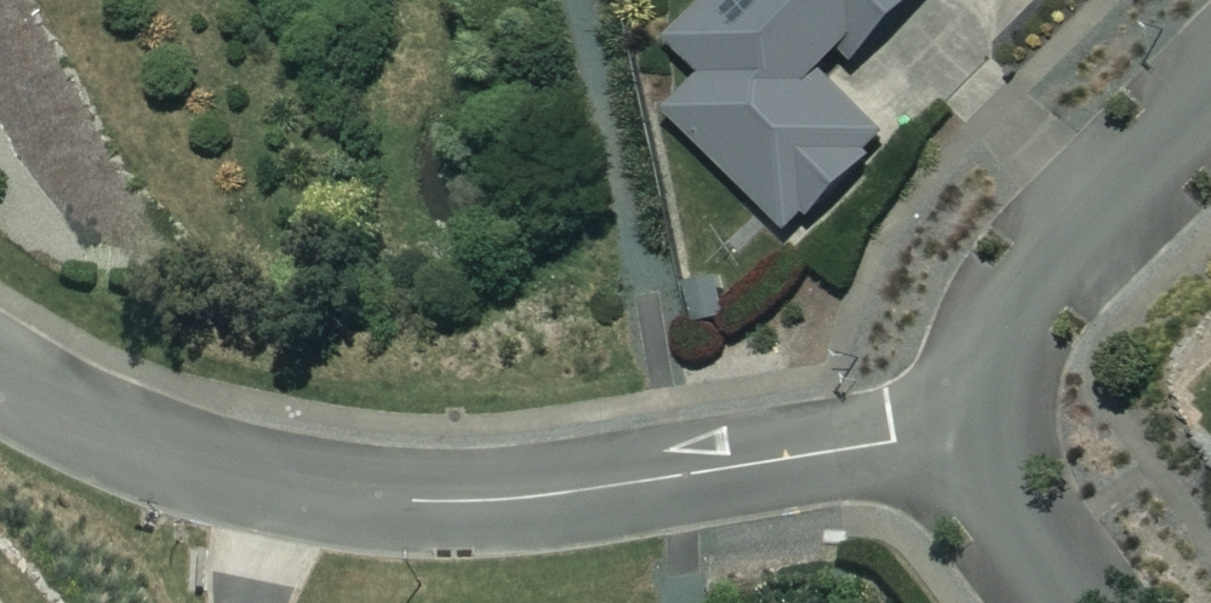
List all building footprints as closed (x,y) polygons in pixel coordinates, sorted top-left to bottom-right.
[(681,46),(718,85),(683,118),(798,239),(898,144),(844,87),(935,0),(730,0),(681,46)]
